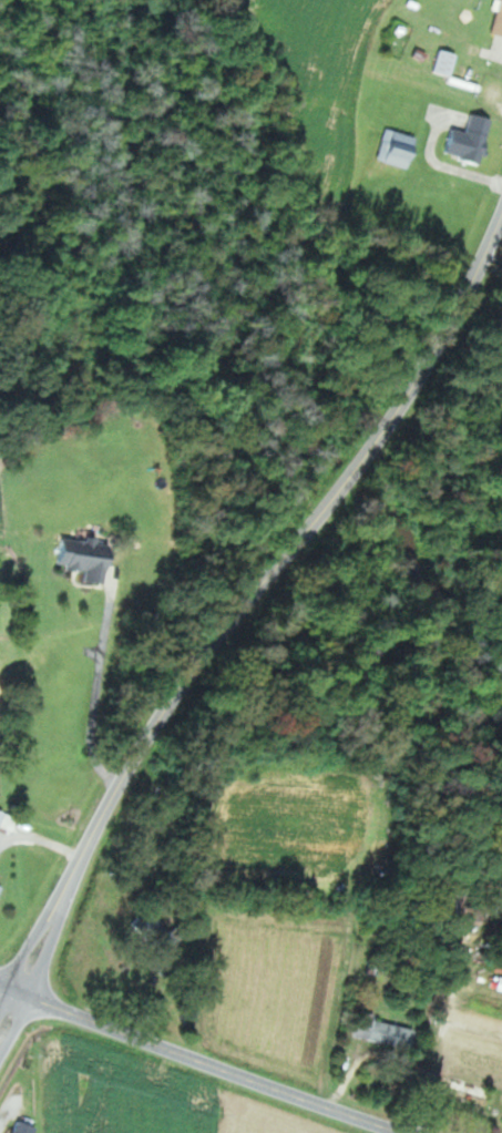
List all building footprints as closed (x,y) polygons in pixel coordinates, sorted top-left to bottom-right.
[(490,35),(501,38),(501,0),(499,0),(490,35)] [(456,54),(437,51),(434,72),(453,75),(456,54)] [(440,152),(475,165),(491,121),(470,113),(463,132),(449,127),(440,152)] [(376,168),(405,174),(413,135),(383,129),(376,168)] [(108,546),(55,539),(51,566),(82,570),(80,582),(103,585),(108,546)] [(414,1025),(353,1015),(349,1038),(410,1049),(414,1025)] [(451,1094),(487,1107),(492,1093),(455,1080),(451,1094)] [(29,1126),(12,1120),(8,1132),(27,1132),(29,1126)]
